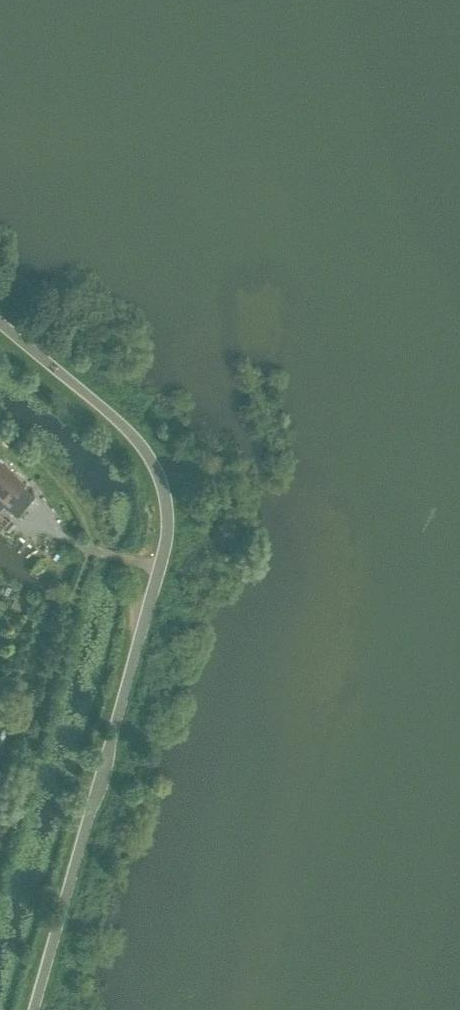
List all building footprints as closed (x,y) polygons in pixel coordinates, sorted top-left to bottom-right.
[(21,481),(0,463),(0,505),(3,502),(16,514),(34,493),(21,481)]
